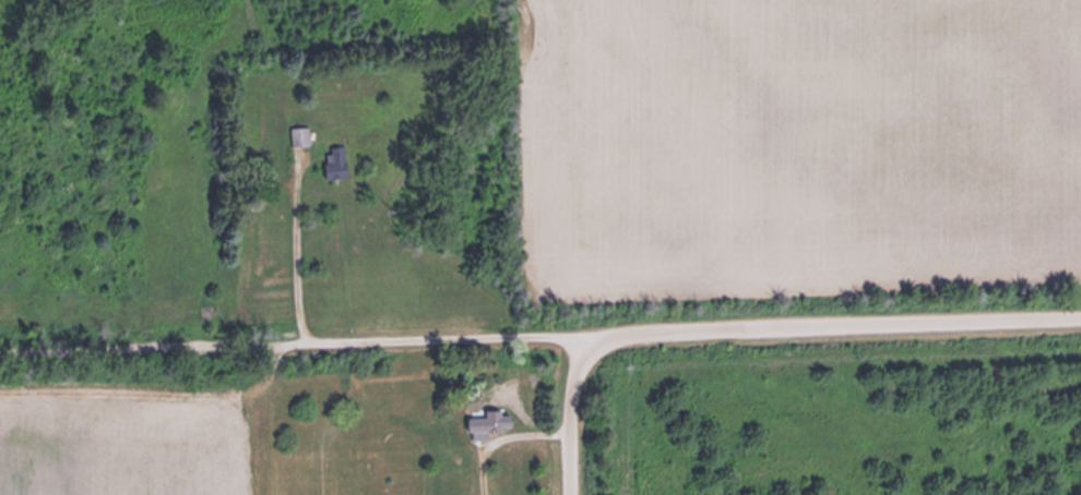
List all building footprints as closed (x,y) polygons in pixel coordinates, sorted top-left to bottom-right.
[(290,125),(290,144),(308,144),(308,125),(290,125)] [(346,143),(325,143),(325,176),(346,176),(346,143)] [(511,424),(510,412),(501,412),(501,407),(468,408),(469,439),(487,439),(487,430),(501,429),(501,424),(511,424)]
